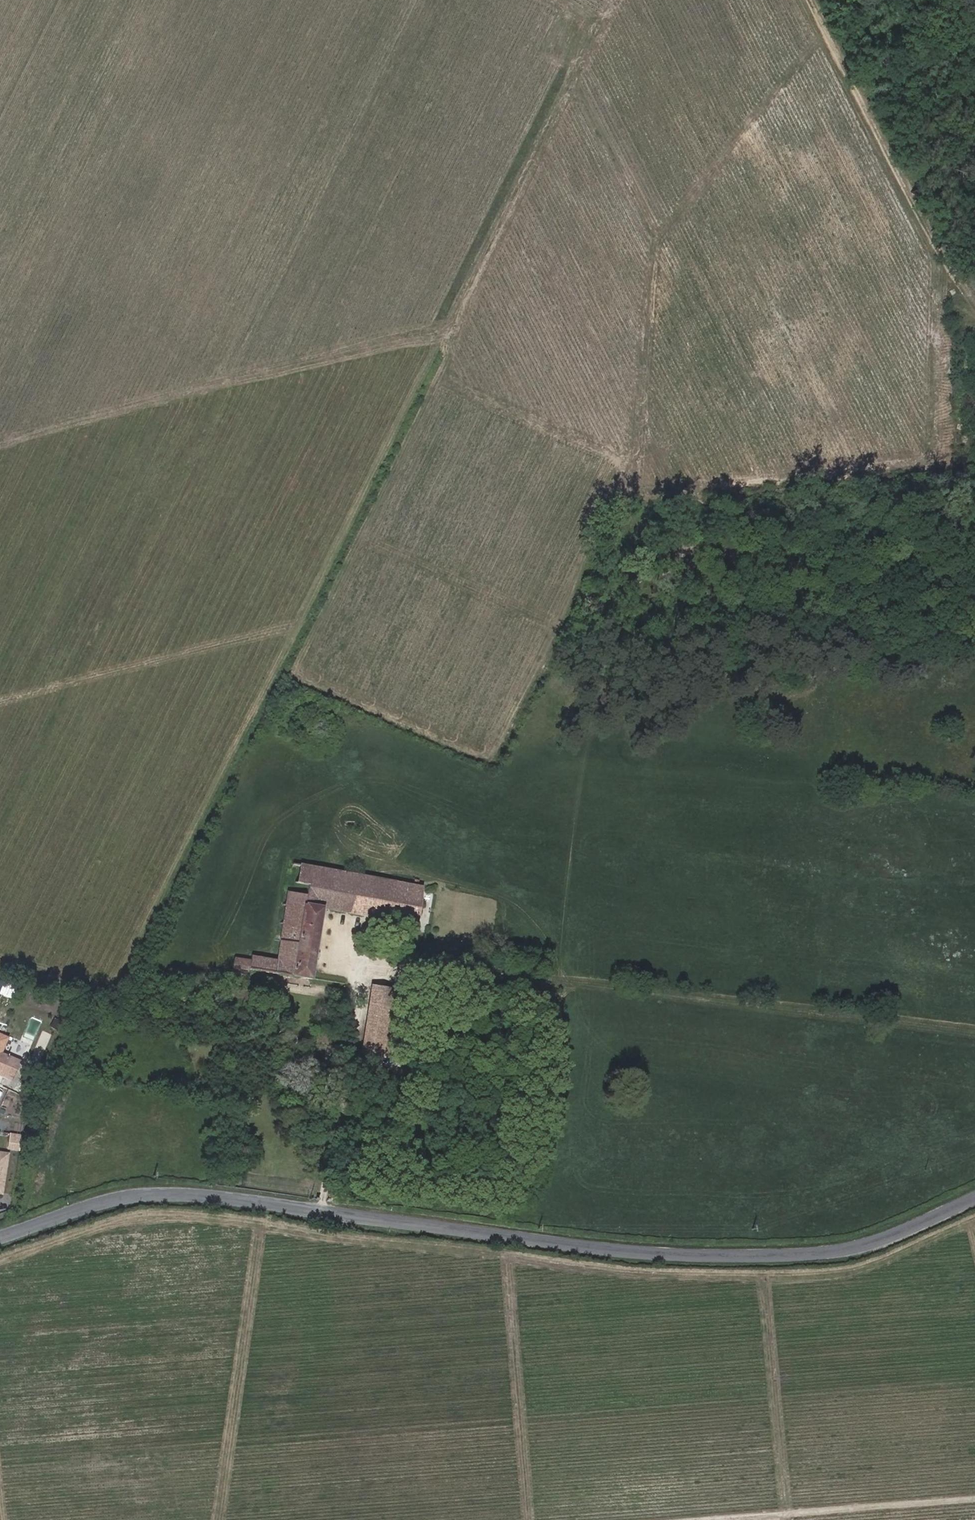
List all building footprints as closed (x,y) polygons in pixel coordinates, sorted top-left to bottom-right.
[(373,879),(389,883),(391,867),(375,865),(373,879)] [(418,889),(418,887),(389,883),(373,879),(292,868),(278,962),(247,960),(246,964),(232,963),(232,970),(308,980),(319,911),(412,925),(417,894),(418,889)] [(389,992),(372,989),(356,1075),(374,1078),(389,992)] [(231,999),(242,1001),(243,993),(232,991),(231,999)] [(348,1013),(340,1012),(338,1025),(346,1025),(348,1013)] [(59,1037),(63,1028),(57,1025),(52,1033),(59,1037)] [(4,1078),(3,1080),(13,1085),(20,1068),(2,1059),(9,1044),(0,1040),(0,1076),(4,1078)] [(25,1086),(36,1089),(40,1076),(29,1073),(25,1086)] [(2,1196),(10,1161),(0,1159),(0,1195),(2,1196)]
